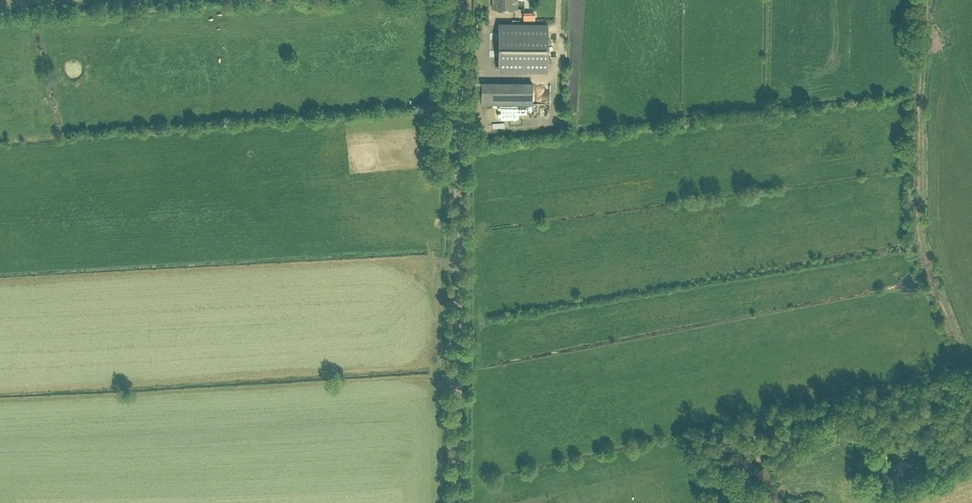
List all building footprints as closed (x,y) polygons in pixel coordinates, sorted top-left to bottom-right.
[(536,16),(536,8),(524,8),(524,16),(536,16)] [(498,68),(547,69),(547,24),(499,23),(498,68)] [(532,83),(482,82),(482,103),(531,104),(532,83)]
